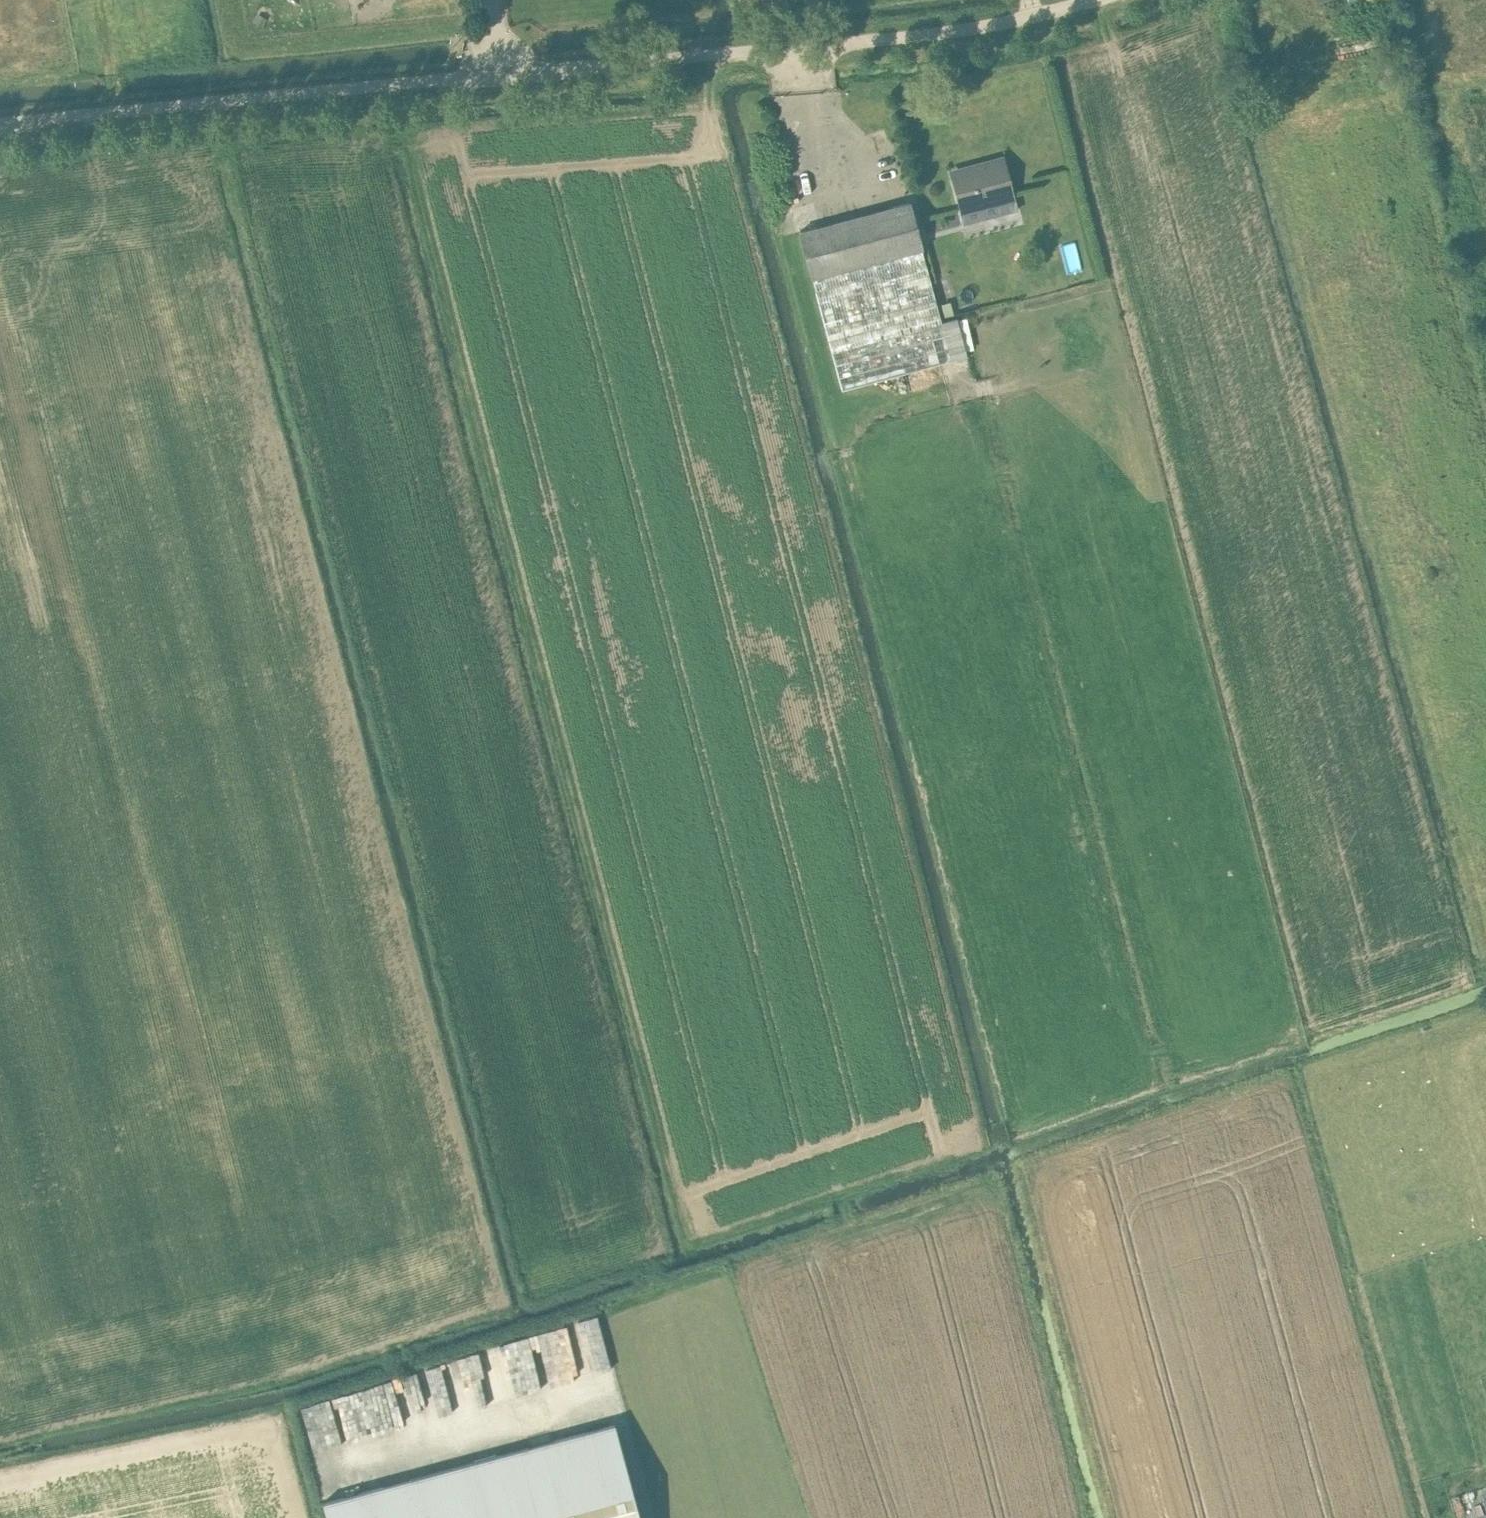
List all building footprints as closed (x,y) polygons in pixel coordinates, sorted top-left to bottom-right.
[(1003,160),(952,173),(961,210),(1012,197),(1003,160)] [(909,202),(799,231),(826,329),(843,390),(967,357),(958,319),(942,323),(935,299),(909,202)] [(598,1317),(489,1346),(496,1375),(546,1361),(573,1354),(571,1348),(604,1339),(598,1317)] [(324,1500),(329,1517),(641,1517),(615,1422),(324,1500)]
